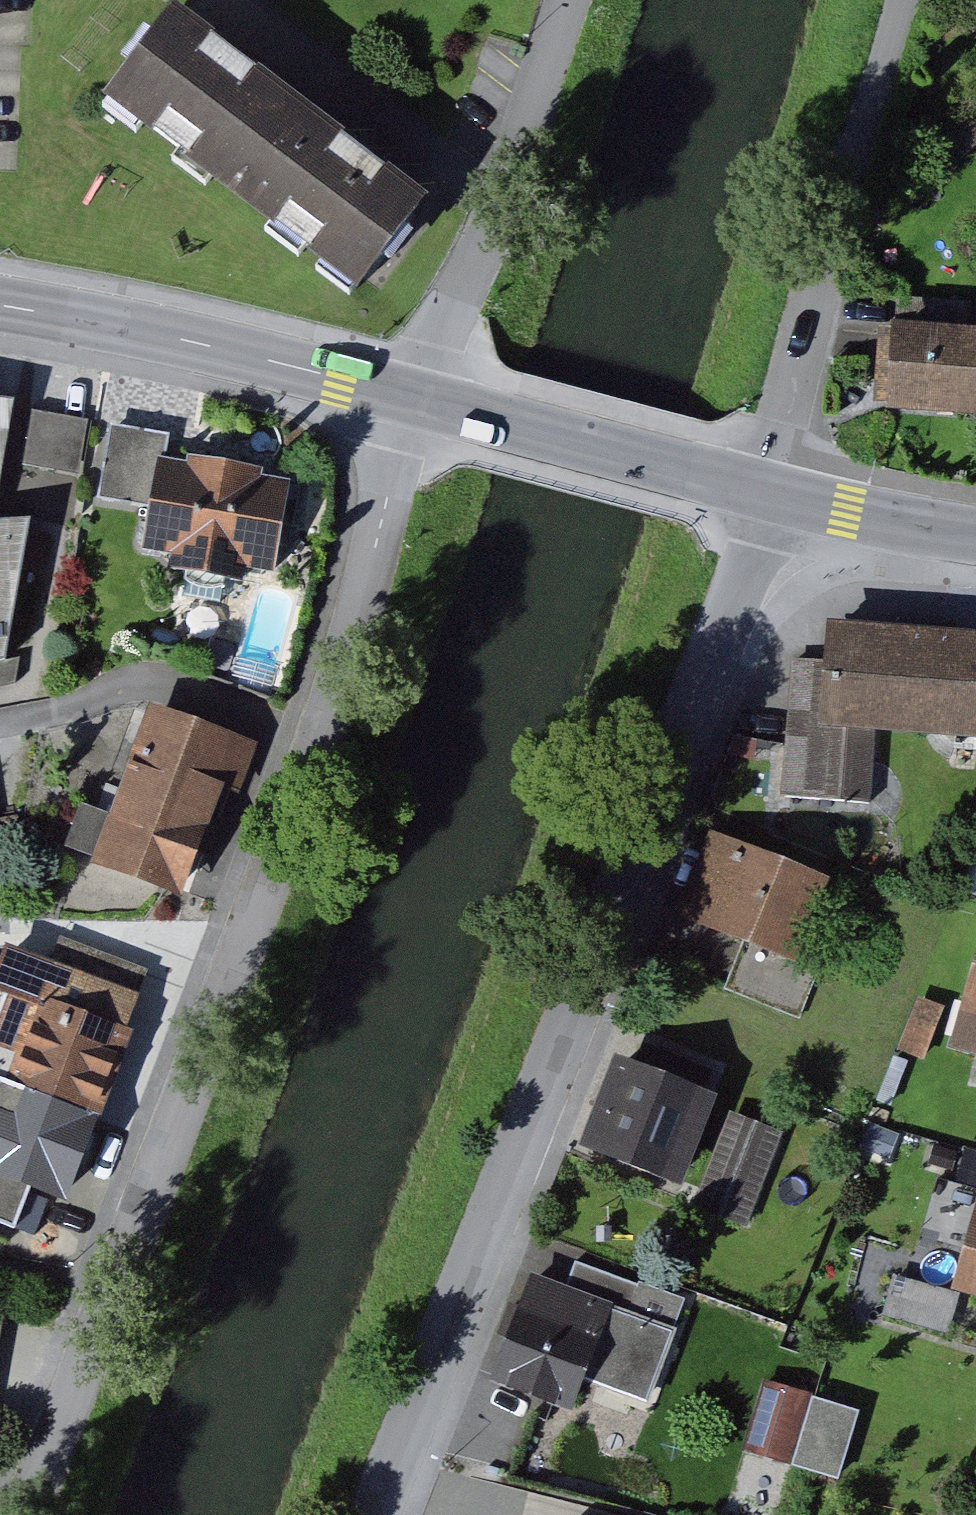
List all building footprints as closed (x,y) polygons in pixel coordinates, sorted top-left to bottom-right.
[(420,198),(165,6),(93,102),(348,293),(420,198)] [(884,320),(877,399),(975,408),(975,329),(884,320)] [(25,464),(80,473),(90,416),(35,407),(25,464)] [(288,491),(153,459),(128,563),(263,595),(288,491)] [(21,528),(0,522),(0,633),(21,528)] [(823,622),(821,659),(790,657),(780,797),(870,804),(875,732),(975,739),(975,633),(823,622)] [(269,725),(168,688),(108,851),(209,888),(269,725)] [(829,878),(710,829),(674,916),(792,965),(829,878)] [(31,926),(0,1004),(0,1163),(84,1196),(169,980),(31,926)] [(946,1047),(975,1056),(975,948),(946,1047)] [(630,1063),(612,1056),(575,1149),(678,1189),(715,1096),(704,1092),(712,1071),(638,1043),(630,1063)] [(782,1132),(727,1112),(690,1207),(745,1228),(782,1132)] [(949,1291),(975,1299),(975,1201),(949,1291)] [(611,1304),(529,1272),(486,1382),(568,1414),(611,1304)] [(894,1284),(888,1310),(948,1325),(955,1300),(894,1284)] [(849,1407),(777,1385),(757,1451),(829,1473),(849,1407)]
